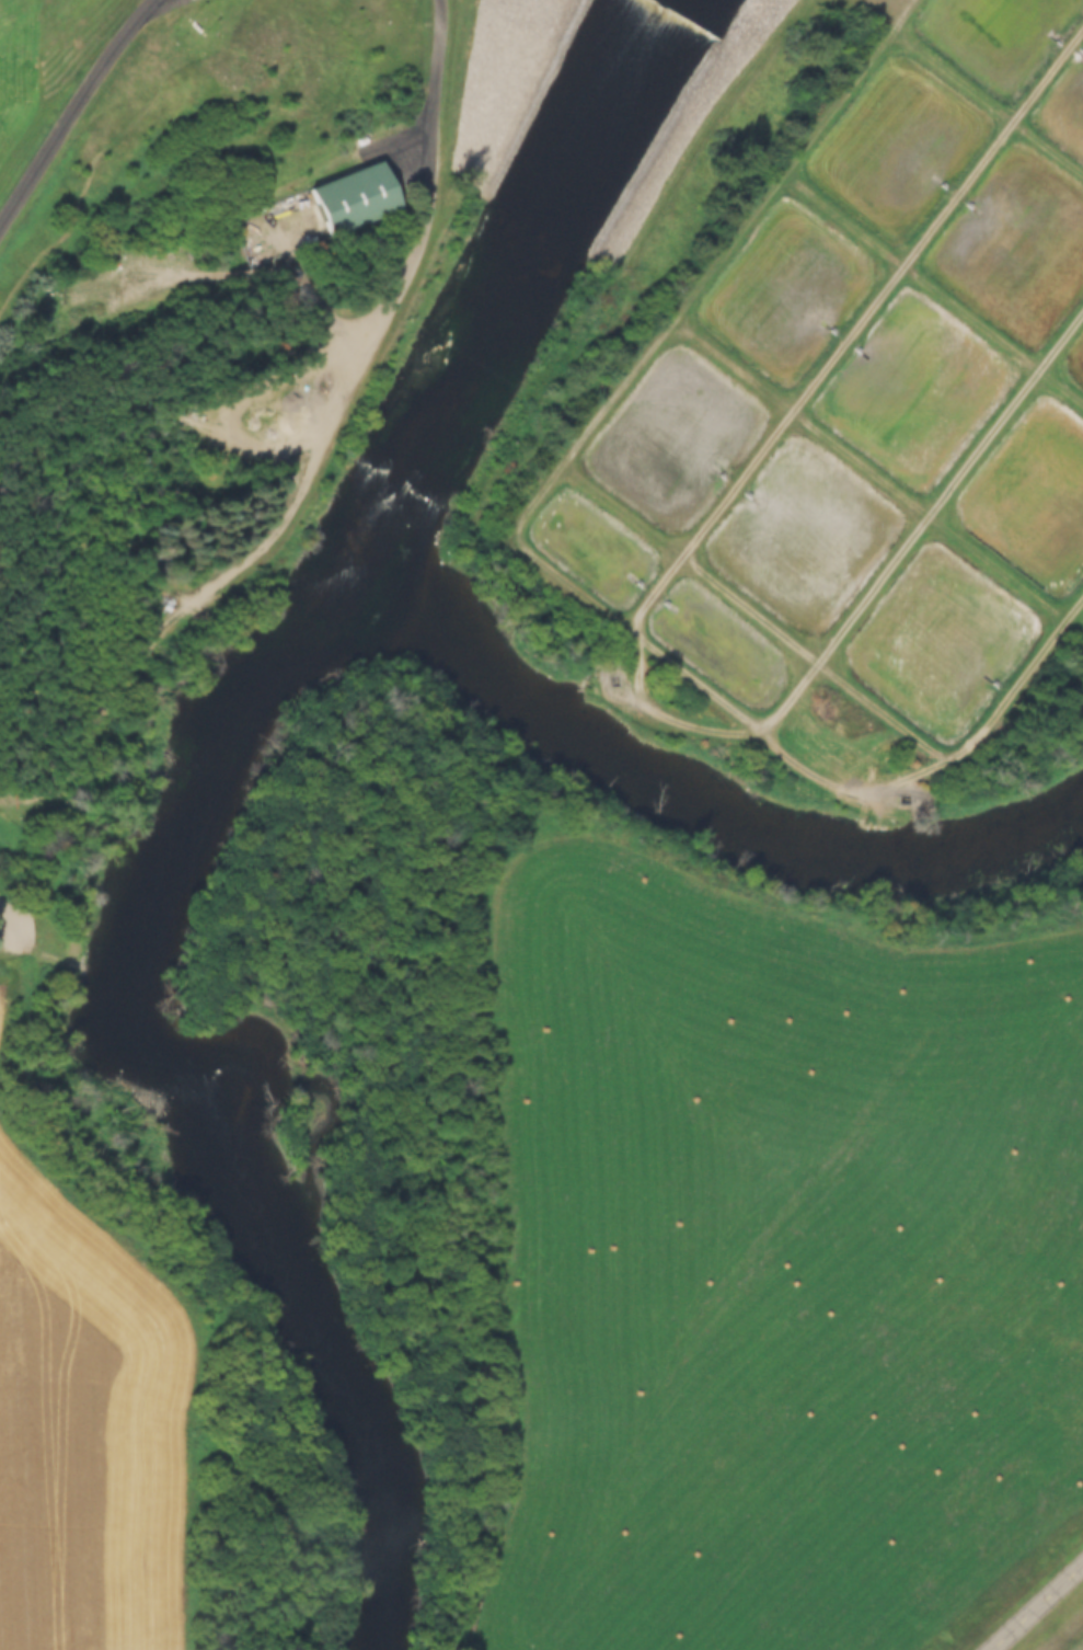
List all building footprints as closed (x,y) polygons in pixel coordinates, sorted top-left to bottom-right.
[(313,186),(331,236),(403,211),(385,161),(313,186)]
